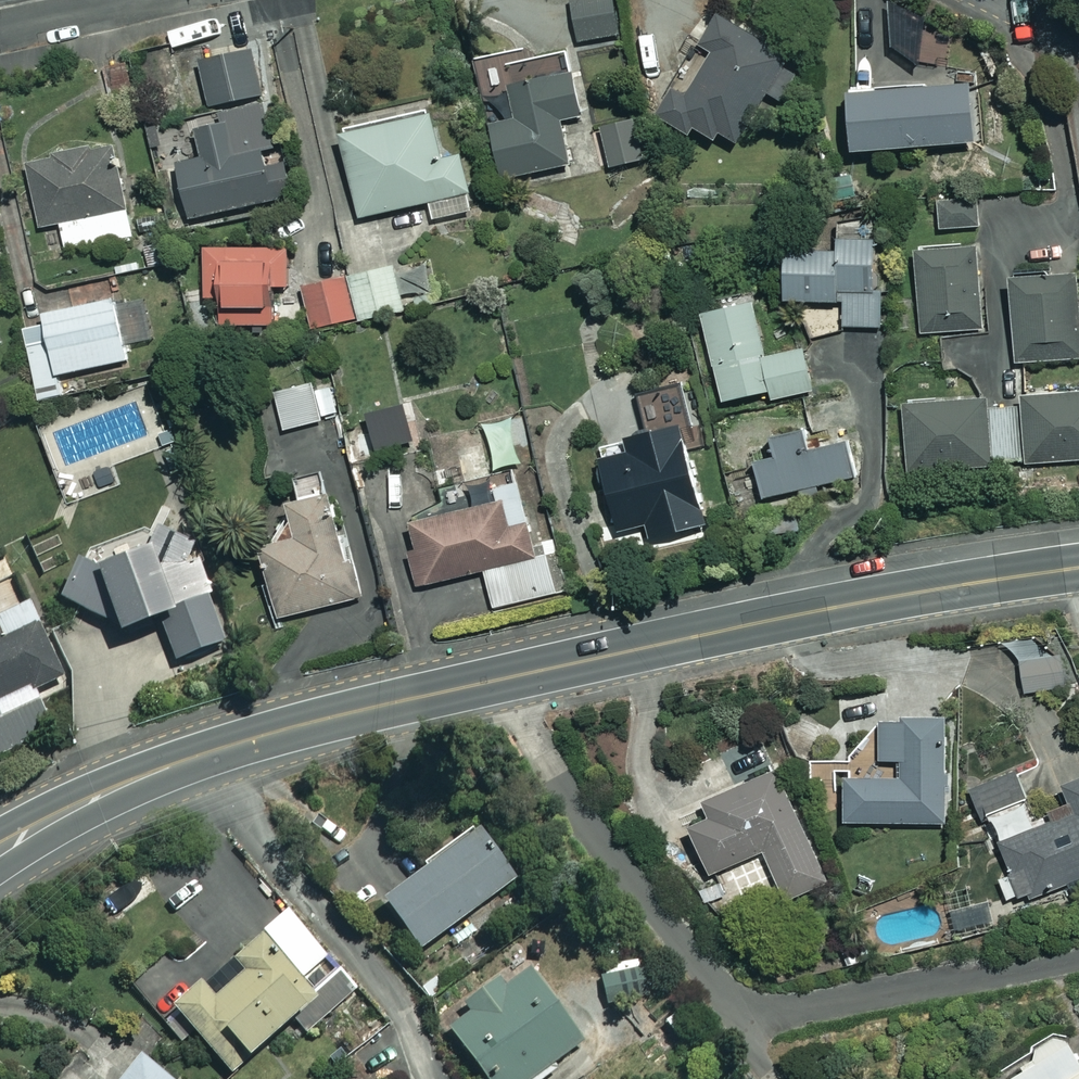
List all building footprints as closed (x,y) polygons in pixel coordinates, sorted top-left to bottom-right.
[(569,1),(575,43),(619,36),(614,0),(575,0),(569,1)] [(729,149),(763,92),(780,102),(803,63),(718,12),(696,47),(709,55),(685,95),(674,89),(658,116),(687,134),(691,126),(729,149)] [(251,49),(202,59),(215,122),(191,127),(197,157),(175,161),(190,230),(291,209),(281,161),(274,162),(251,49)] [(578,115),(569,72),(509,84),(516,118),(490,123),(502,178),(566,165),(557,120),(578,115)] [(969,142),(966,84),(844,91),(848,150),(969,142)] [(439,156),(429,113),(339,133),(357,216),(427,200),(431,218),(469,210),(456,152),(439,156)] [(641,159),(632,117),(599,124),(608,167),(641,159)] [(132,237),(111,146),(26,166),(39,227),(59,222),(65,252),(132,237)] [(978,196),(936,198),(938,228),(979,227),(978,196)] [(843,326),(886,325),(883,216),(835,217),(836,246),(781,248),(783,300),(842,298),(843,326)] [(979,330),(974,246),(913,249),(919,334),(979,330)] [(287,247),(203,247),(203,296),(218,296),(218,324),(272,324),(272,285),(287,285),(287,247)] [(1078,359),(1076,273),(1009,274),(1011,361),(1078,359)] [(355,317),(347,276),(302,285),(310,326),(355,317)] [(765,356),(751,296),(699,309),(721,401),(769,389),(771,397),(813,387),(803,347),(765,356)] [(126,358),(114,297),(41,313),(46,341),(26,345),(37,396),(59,391),(55,373),(126,358)] [(321,421),(313,383),(274,392),(282,429),(321,421)] [(1023,395),(1027,463),(1078,459),(1078,391),(1023,395)] [(988,467),(984,399),(902,404),(906,472),(988,467)] [(356,490),(377,487),(379,502),(404,498),(397,456),(375,459),(369,423),(346,426),(356,490)] [(805,450),(800,429),(769,436),(773,456),(753,461),(761,497),(853,476),(845,441),(805,450)] [(699,509),(678,435),(595,459),(617,533),(699,509)] [(297,497),(247,512),(279,618),(358,594),(321,472),(292,481),(297,497)] [(567,589),(554,537),(533,542),(517,479),(493,485),(495,495),(407,517),(414,549),(408,550),(417,585),(483,569),(493,607),(567,589)] [(105,623),(110,636),(154,619),(172,665),(223,645),(175,527),(45,579),(55,602),(105,623)] [(51,729),(34,692),(61,679),(26,603),(0,615),(0,753),(51,729)] [(1070,683),(1058,631),(1013,640),(1024,692),(1070,683)] [(943,716),(879,715),(879,757),(897,757),(897,777),(843,777),(842,820),(942,822),(943,716)] [(826,882),(775,767),(704,799),(710,815),(687,825),(708,874),(762,850),(785,901),(826,882)] [(1011,771),(976,785),(1010,872),(997,878),(1009,906),(1078,878),(1078,776),(1060,783),(1066,800),(1028,815),(1011,771)] [(514,878),(476,828),(379,900),(417,950),(514,878)] [(354,990),(282,912),(229,960),(240,972),(211,998),(195,981),(168,1006),(228,1072),(282,1022),(299,1040),(354,990)] [(649,1004),(637,959),(598,970),(610,1015),(649,1004)] [(558,1073),(552,1065),(581,1043),(526,969),(500,988),(491,976),(459,999),(468,1011),(445,1028),(484,1078),(550,1078),(558,1073)] [(1060,1031),(1031,1048),(1037,1058),(1002,1078),(1078,1078),(1078,1063),(1060,1031)] [(136,1055),(117,1078),(165,1078),(136,1055)]
